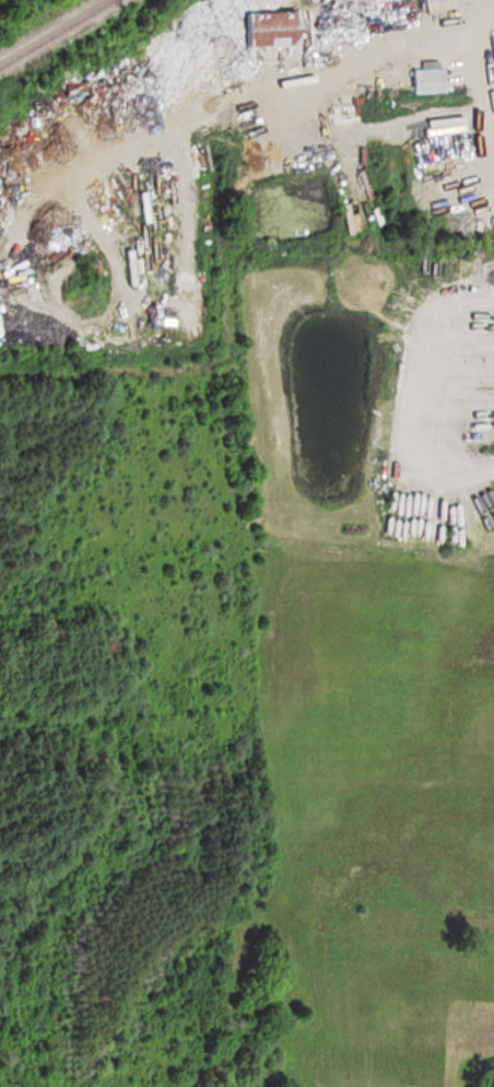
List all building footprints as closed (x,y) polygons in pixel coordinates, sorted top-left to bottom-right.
[(292,13),(233,14),(233,46),(292,45),(292,13)] [(438,69),(407,69),(407,93),(438,93),(438,69)]
